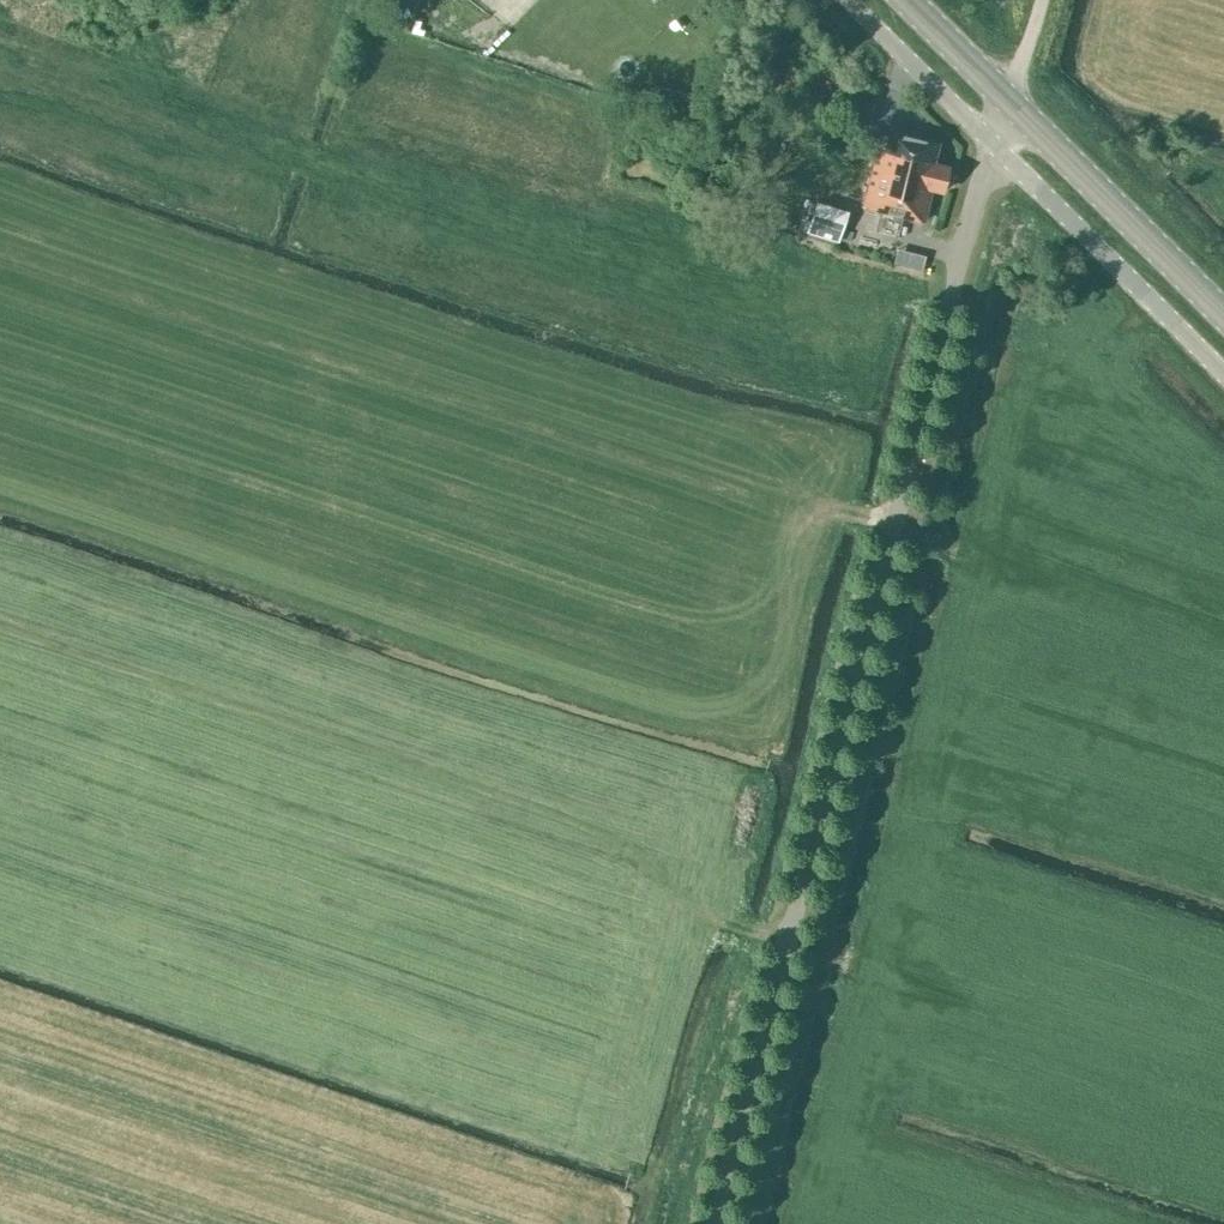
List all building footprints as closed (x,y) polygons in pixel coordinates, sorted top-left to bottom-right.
[(938,142),(890,129),(884,151),(877,149),(862,206),(904,217),(905,215),(923,220),(931,188),(941,191),(947,167),(933,163),(938,142)] [(846,221),(828,215),(821,236),(839,242),(846,221)] [(926,257),(899,251),(895,265),(923,271),(926,257)]
